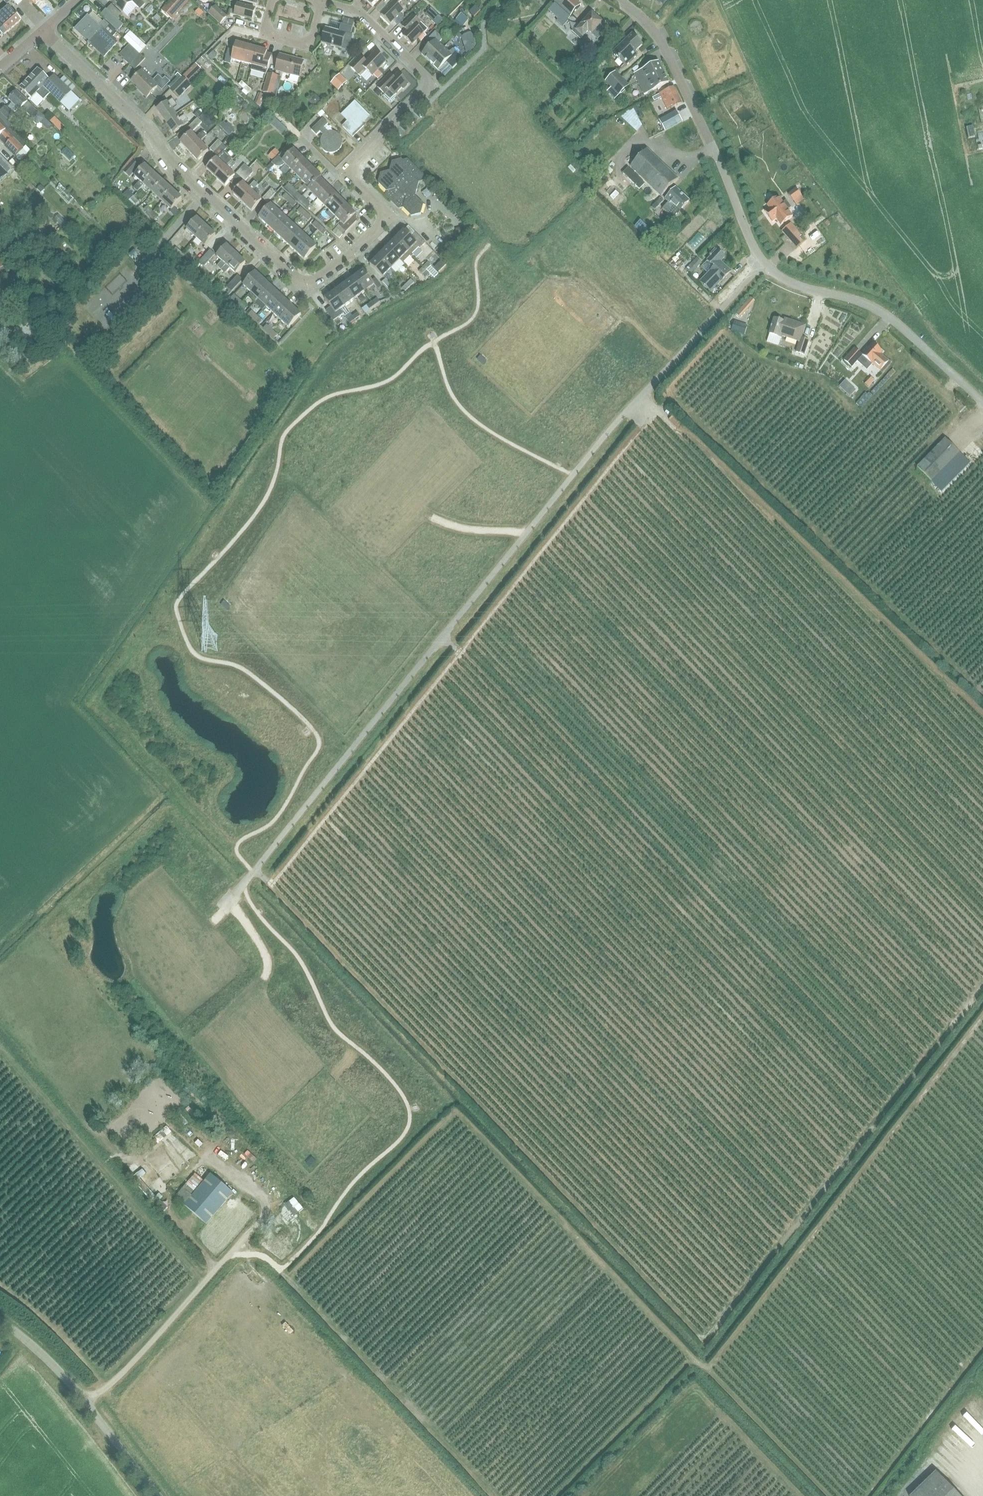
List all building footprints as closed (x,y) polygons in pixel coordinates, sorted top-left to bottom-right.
[(123,12),(132,2),(141,10),(146,4),(141,0),(111,0),(123,12)] [(189,0),(172,0),(162,11),(172,19),(189,0)] [(391,24),(403,11),(398,6),(402,1),(400,0),(388,0),(385,3),(389,7),(381,15),(391,24)] [(581,5),(575,0),(558,0),(549,10),(558,19),(557,21),(562,26),(581,5)] [(235,16),(252,21),(255,10),(238,5),(236,11),(231,10),(229,14),(235,16)] [(476,6),(470,13),(474,18),(481,11),(476,6)] [(8,32),(21,20),(14,12),(9,7),(3,13),(0,9),(0,23),(8,32)] [(216,7),(210,14),(221,24),(227,18),(216,7)] [(101,15),(118,31),(123,25),(106,9),(101,15)] [(199,9),(195,13),(200,17),(204,13),(199,9)] [(430,9),(425,15),(430,19),(437,26),(443,20),(435,13),(430,9)] [(462,13),(456,20),(464,26),(469,20),(462,13)] [(601,36),(606,31),(600,25),(602,23),(592,14),(580,28),(578,26),(572,32),(581,40),(589,31),(592,34),(595,30),(601,36)] [(89,43),(107,24),(105,22),(100,27),(88,16),(75,30),(89,43)] [(421,23),(413,16),(403,27),(408,32),(403,37),(412,45),(421,37),(423,40),(427,36),(424,34),(428,30),(421,23)] [(326,28),(322,43),(342,49),(349,51),(353,36),(351,35),(353,27),(354,21),(344,18),(343,24),(341,24),(341,25),(339,32),(330,29),(326,28)] [(107,24),(89,43),(104,57),(117,43),(112,38),(117,33),(107,24)] [(131,31),(124,39),(130,44),(134,49),(140,54),(147,47),(131,31)] [(430,63),(444,48),(439,44),(443,39),(436,32),(425,43),(430,47),(422,55),(430,63)] [(633,35),(613,53),(626,67),(638,56),(635,53),(642,45),(633,35)] [(362,40),(355,47),(360,52),(367,45),(362,40)] [(228,49),(225,63),(231,64),(232,60),(242,63),(247,46),(236,43),(234,51),(228,49)] [(130,44),(120,55),(125,60),(130,65),(140,54),(134,49),(130,44)] [(251,71),(257,49),(247,46),(242,63),(252,66),(251,71)] [(463,58),(454,49),(449,53),(444,48),(430,63),(438,71),(446,63),(453,69),(463,58)] [(271,58),(266,57),(268,52),(257,49),(251,71),(265,75),(267,70),(271,58)] [(213,52),(208,58),(212,61),(217,55),(213,52)] [(358,75),(359,75),(361,77),(367,71),(373,76),(386,63),(376,53),(366,63),(360,57),(350,67),(358,75)] [(140,54),(130,65),(135,70),(145,59),(140,54)] [(280,55),(276,71),(300,77),(304,61),(280,55)] [(119,70),(126,63),(123,60),(115,67),(119,70)] [(659,63),(635,74),(640,85),(645,95),(653,91),(669,83),(659,63)] [(200,69),(195,64),(171,90),(179,98),(191,86),(187,82),(200,69)] [(38,69),(20,88),(32,99),(38,94),(45,101),(51,94),(61,104),(72,92),(61,82),(55,75),(50,81),(38,69)] [(142,71),(132,81),(142,91),(141,92),(147,97),(158,86),(163,80),(158,75),(153,81),(142,71)] [(614,86),(622,78),(616,72),(608,80),(614,86)] [(274,95),(279,76),(268,74),(263,93),(274,95)] [(340,75),(331,84),(339,91),(348,82),(340,75)] [(398,75),(391,83),(387,78),(378,88),(385,95),(384,97),(389,102),(392,102),(396,98),(395,96),(402,89),(403,90),(408,84),(398,75)] [(76,88),(65,77),(61,82),(72,92),(76,88)] [(158,86),(162,91),(170,82),(166,77),(163,80),(158,86)] [(629,86),(626,83),(622,78),(614,86),(610,90),(614,94),(618,90),(621,94),(629,86)] [(674,87),(660,94),(668,110),(682,103),(674,87)] [(17,92),(9,100),(20,111),(21,110),(25,114),(27,113),(31,117),(31,120),(37,125),(39,125),(45,119),(17,92)] [(78,103),(80,100),(72,92),(61,104),(70,112),(72,109),(78,103)] [(260,105),(264,95),(259,93),(255,103),(260,105)] [(315,95),(309,102),(316,108),(322,101),(315,95)] [(166,122),(176,115),(171,109),(177,105),(173,99),(168,103),(158,110),(166,122)] [(366,118),(366,116),(366,113),(364,111),(355,102),(348,109),(346,112),(346,114),(346,116),(347,119),(348,121),(343,127),(353,137),(364,126),(363,124),(364,123),(366,121),(366,118)] [(639,105),(633,108),(636,113),(641,110),(639,105)] [(0,113),(10,121),(15,116),(6,107),(0,113)] [(659,121),(663,127),(665,131),(683,122),(677,111),(659,121)] [(176,115),(166,122),(174,133),(184,126),(189,122),(185,117),(180,121),(176,115)] [(194,131),(202,123),(198,118),(189,127),(194,131)] [(209,119),(205,123),(210,128),(213,123),(209,119)] [(274,126),(283,135),(289,128),(280,119),(274,126)] [(330,132),(328,132),(324,128),(328,124),(323,119),(312,130),(317,135),(320,132),(324,135),(322,137),(322,138),(321,140),(321,142),(321,144),(321,146),(322,148),(323,149),(324,151),(325,152),(327,153),(329,153),(331,154),(333,154),(334,153),(336,153),(338,152),(339,151),(341,149),(341,148),(342,146),(342,144),(343,142),(342,140),(342,139),(341,137),(340,135),(338,134),(337,133),(335,132),(333,132),(332,132),(330,132)] [(14,138),(6,130),(0,124),(0,141),(15,157),(24,149),(14,138)] [(966,128),(969,139),(975,137),(973,127),(966,128)] [(190,152),(200,142),(206,137),(202,133),(197,138),(192,133),(181,143),(190,152)] [(214,153),(223,144),(219,140),(210,149),(214,153)] [(200,142),(190,152),(198,161),(209,151),(200,142)] [(233,160),(224,152),(227,149),(223,144),(214,153),(218,157),(207,170),(216,178),(226,167),(233,160)] [(304,159),(294,150),(293,151),(289,147),(272,163),(275,166),(279,168),(284,166),(285,164),(292,171),(304,159)] [(661,198),(678,179),(647,149),(631,167),(661,198)] [(275,150),(269,156),(273,160),(279,153),(275,150)] [(301,180),(313,168),(304,159),(292,171),(301,180)] [(421,214),(424,205),(416,196),(421,174),(408,160),(404,162),(402,160),(393,162),(390,171),(381,174),(378,183),(387,192),(386,194),(401,209),(403,208),(412,217),(421,214)] [(133,161),(124,172),(130,178),(140,167),(133,161)] [(226,167),(216,178),(225,187),(235,176),(231,171),(236,166),(231,161),(226,167)] [(9,175),(8,174),(0,165),(0,183),(9,175)] [(144,185),(155,174),(145,165),(135,177),(140,182),(134,188),(138,192),(144,185)] [(245,165),(236,174),(241,178),(249,169),(245,165)] [(310,189),(320,179),(322,177),(313,168),(301,180),(310,189)] [(241,178),(245,182),(254,173),(249,169),(241,178)] [(646,185),(631,169),(625,175),(640,191),(646,185)] [(153,193),(164,182),(155,174),(144,185),(153,193)] [(318,199),(329,188),(320,179),(310,189),(308,190),(318,199)] [(163,202),(173,190),(164,182),(153,193),(163,202)] [(243,203),(253,192),(259,186),(255,182),(249,188),(243,183),(234,194),(243,203)] [(289,192),(293,188),(289,184),(285,188),(289,192)] [(54,190),(64,201),(69,197),(59,185),(54,190)] [(293,196),(298,192),(293,188),(289,192),(293,196)] [(326,208),(338,197),(329,188),(318,199),(326,208)] [(669,203),(663,209),(673,219),(690,201),(676,188),(665,200),(669,203)] [(253,192),(243,203),(252,212),(262,201),(258,197),(261,193),(256,189),(253,192)] [(268,203),(276,193),(272,189),(263,199),(268,203)] [(794,201),(802,196),(797,189),(789,195),(794,201)] [(131,199),(134,196),(129,190),(126,193),(123,196),(129,201),(131,199)] [(173,190),(163,202),(172,210),(182,199),(173,190)] [(786,203),(792,199),(787,193),(781,197),(786,203)] [(288,202),(291,199),(286,194),(283,197),(288,202)] [(134,196),(131,199),(136,205),(139,202),(134,196)] [(335,217),(347,205),(338,197),(326,208),(335,217)] [(770,208),(766,212),(773,222),(777,219),(781,224),(792,216),(789,210),(783,203),(779,197),(768,205),(770,208)] [(661,198),(652,207),(655,210),(664,201),(661,198)] [(293,207),(297,204),(291,199),(288,202),(293,207)] [(307,210),(312,205),(307,201),(303,205),(307,210)] [(267,225),(279,212),(272,205),(259,218),(267,225)] [(312,214),(316,209),(312,205),(307,210),(312,214)] [(347,205),(335,217),(341,222),(338,225),(346,233),(357,222),(353,218),(356,215),(347,205)] [(150,215),(153,212),(148,206),(145,209),(150,215)] [(303,216),(306,213),(301,208),(298,211),(303,216)] [(155,221),(158,218),(153,212),(150,215),(155,221)] [(274,232),(287,219),(279,212),(267,225),(274,232)] [(308,221),(312,218),(306,213),(303,216),(308,221)] [(59,215),(54,219),(66,231),(71,227),(59,215)] [(320,215),(317,219),(323,224),(326,221),(320,215)] [(196,238),(207,227),(197,218),(187,229),(196,238)] [(640,218),(633,225),(643,234),(649,227),(640,218)] [(282,239),(294,226),(287,219),(274,232),(282,239)] [(318,230),(321,226),(316,221),(313,225),(318,230)] [(473,222),(468,227),(475,234),(480,229),(473,222)] [(793,244),(802,236),(791,224),(782,232),(793,244)] [(289,246),(302,233),(294,226),(282,239),(289,246)] [(323,235),(327,231),(321,226),(318,230),(323,235)] [(207,227),(196,238),(206,247),(216,235),(207,227)] [(463,227),(456,229),(458,237),(465,235),(463,227)] [(333,233),(339,239),(343,235),(339,231),(338,232),(335,230),(333,233)] [(413,257),(426,243),(415,233),(411,237),(404,231),(396,239),(413,257)] [(836,240),(841,236),(836,231),(832,235),(836,240)] [(297,253),(309,239),(302,233),(289,246),(297,253)] [(309,239),(297,253),(305,260),(317,247),(309,239)] [(404,265),(413,257),(396,239),(387,248),(400,261),(404,265)] [(284,245),(279,253),(286,258),(292,250),(284,245)] [(222,271),(237,254),(227,246),(217,257),(223,262),(218,267),(222,271)] [(179,256),(182,253),(177,248),(174,251),(179,256)] [(392,269),(400,261),(387,248),(379,256),(392,269)] [(205,267),(215,255),(210,250),(200,262),(205,267)] [(707,261),(701,268),(708,275),(701,282),(711,292),(721,282),(731,272),(721,262),(725,258),(717,250),(707,261)] [(185,262),(188,258),(182,253),(179,256),(185,262)] [(237,254),(222,271),(225,274),(230,269),(236,274),(246,263),(237,254)] [(383,278),(392,269),(379,256),(370,265),(383,278)] [(697,258),(686,270),(691,274),(702,263),(697,258)] [(439,272),(446,266),(442,261),(435,268),(439,272)] [(439,274),(431,266),(428,263),(424,267),(435,278),(439,274)] [(430,274),(435,278),(424,267),(419,272),(423,275),(425,278),(430,274)] [(375,279),(372,281),(364,271),(354,278),(365,292),(370,289),(372,292),(377,288),(378,290),(382,287),(375,279)] [(251,293),(264,279),(256,272),(244,286),(251,293)] [(232,292),(243,280),(238,275),(227,287),(232,292)] [(355,299),(365,292),(354,278),(345,285),(355,299)] [(731,285),(727,289),(731,292),(740,282),(736,278),(730,285),(731,285)] [(259,300),(271,286),(264,279),(251,293),(259,300)] [(394,288),(387,279),(382,283),(390,292),(394,288)] [(346,306),(355,299),(345,285),(335,292),(346,306)] [(266,307),(279,293),(271,286),(259,300),(266,307)] [(341,310),(346,306),(335,292),(325,299),(331,307),(326,311),(334,321),(343,314),(341,310)] [(274,314),(286,300),(279,293),(266,307),(274,314)] [(239,306),(243,302),(237,297),(234,301),(239,306)] [(750,298),(737,314),(741,318),(755,301),(750,298)] [(281,321),(294,307),(286,300),(274,314),(281,321)] [(244,311),(248,307),(243,302),(239,306),(244,311)] [(281,321),(289,328),(301,315),(294,307),(281,321)] [(254,320),(258,316),(252,311),(249,315),(254,320)] [(259,325),(263,321),(258,316),(254,320),(259,325)] [(804,355),(809,341),(801,338),(805,326),(791,321),(790,325),(784,323),(784,322),(775,319),(770,334),(782,338),(782,336),(800,342),(796,352),(804,355)] [(748,325),(735,321),(733,327),(730,326),(729,329),(732,330),(731,331),(744,335),(748,325)] [(269,334),(272,330),(267,325),(264,329),(269,334)] [(274,339),(278,335),(272,330),(269,334),(274,339)] [(888,363),(880,355),(883,352),(873,344),(863,356),(855,349),(844,361),(852,368),(858,361),(867,370),(872,364),(880,372),(888,363)] [(871,377),(865,384),(869,388),(875,381),(871,377)] [(852,388),(846,394),(850,397),(856,391),(852,388)] [(917,468),(932,482),(960,453),(946,439),(917,468)] [(189,1138),(185,1142),(192,1150),(196,1147),(189,1138)] [(235,1138),(230,1141),(237,1152),(242,1149),(235,1138)] [(135,1175),(142,1170),(136,1162),(129,1168),(135,1175)] [(212,1175),(202,1167),(175,1197),(207,1224),(233,1193),(212,1175)] [(143,1170),(132,1178),(135,1182),(153,1205),(163,1197),(160,1194),(156,1197),(152,1192),(150,1194),(146,1189),(148,1188),(142,1181),(141,1182),(139,1179),(146,1174),(143,1170)] [(303,1208),(295,1198),(286,1205),(295,1215),(303,1208)] [(160,1200),(156,1204),(164,1212),(168,1207),(160,1200)] [(937,1472),(912,1495),(960,1495),(937,1472)]
